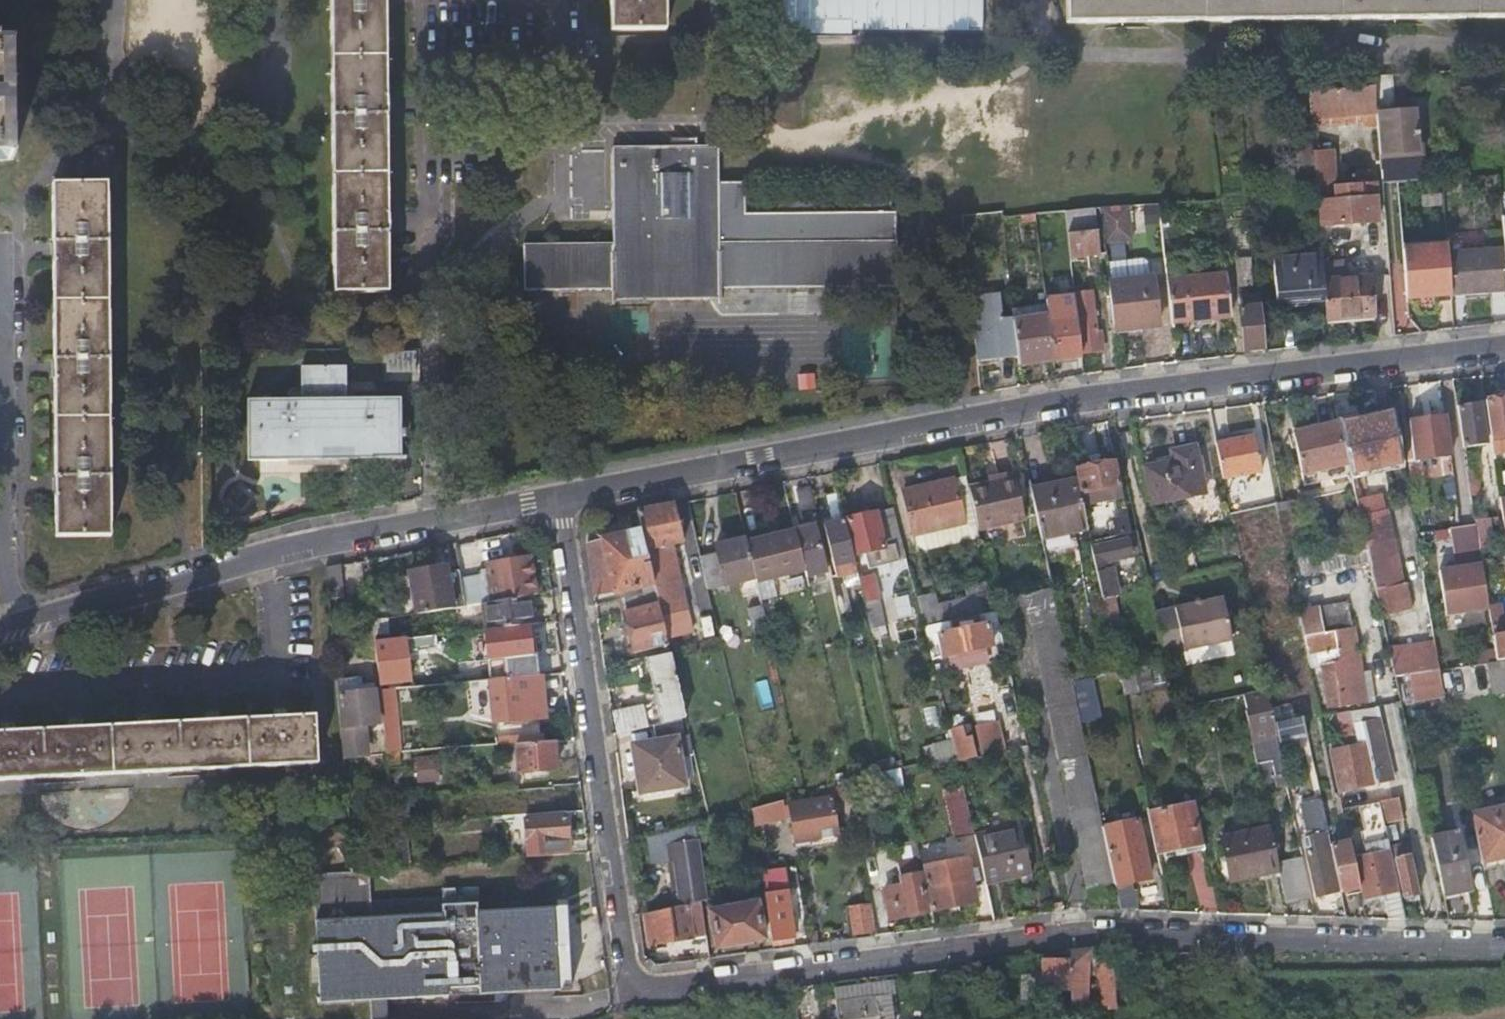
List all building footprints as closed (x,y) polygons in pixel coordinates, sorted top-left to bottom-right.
[(332,290),(386,289),(383,0),(328,0),(332,290)] [(609,31),(663,30),(663,0),(608,0),(609,31)] [(766,35),(854,34),(854,0),(766,0),(766,35)] [(1064,20),(1504,15),(1504,0),(1063,0),(1064,20)] [(10,156),(9,44),(0,44),(0,156),(10,156)] [(1396,113),(1392,73),(1374,74),(1374,84),(1376,112),(1381,169),(1419,166),(1414,111),(1396,113)] [(1376,112),(1374,84),(1308,90),(1310,117),(1376,112)] [(610,242),(522,243),(522,287),(896,284),(894,240),(894,209),(888,209),(888,189),(850,190),(851,210),(812,210),(811,191),(774,192),(774,211),(743,212),(743,178),(716,179),(715,144),(694,145),(693,135),(677,135),(677,145),(609,146),(610,242)] [(1313,155),(1312,140),(1295,141),(1297,182),(1315,181),(1315,177),(1313,155)] [(1315,177),(1315,181),(1315,190),(1316,201),(1319,200),(1321,222),(1378,217),(1375,180),(1361,182),(1362,196),(1343,198),(1342,193),(1337,194),(1334,154),(1313,155),(1315,177)] [(104,180),(50,180),(54,535),(109,534),(104,180)] [(1131,239),(1128,203),(1101,206),(1104,242),(1131,239)] [(1098,252),(1093,206),(1063,209),(1069,255),(1098,252)] [(1449,251),(1452,289),(1466,288),(1466,291),(1504,288),(1504,246),(1449,251)] [(1230,313),(1226,273),(1184,277),(1181,248),(1164,250),(1172,326),(1210,321),(1210,316),(1230,313)] [(1323,278),(1320,249),(1272,253),(1275,301),(1324,297),(1323,278)] [(1264,344),(1260,304),(1248,305),(1246,284),(1253,283),(1250,254),(1234,256),(1243,347),(1264,344)] [(1153,275),(1108,280),(1114,332),(1135,330),(1135,326),(1158,323),(1153,275)] [(1323,278),(1324,297),(1326,320),(1372,317),(1369,275),(1323,278)] [(1091,289),(1076,291),(1083,350),(1103,348),(1101,328),(1096,329),(1091,289)] [(1074,296),(1045,300),(1048,318),(1053,356),(1053,357),(1082,354),(1074,296)] [(971,307),(976,356),(1018,351),(1014,322),(1014,317),(995,319),(994,305),(971,307)] [(1018,351),(1019,362),(1053,356),(1048,318),(1014,322),(1018,351)] [(415,349),(385,349),(385,364),(415,364),(415,349)] [(299,398),(245,399),(246,459),(403,456),(403,427),(398,427),(397,396),(344,397),(344,390),(358,390),(358,379),(344,379),(344,365),(299,366),(299,398)] [(1483,399),(1489,437),(1504,435),(1504,395),(1483,399)] [(1475,402),(1455,405),(1461,445),(1482,441),(1475,402)] [(1391,411),(1336,421),(1345,461),(1347,472),(1400,461),(1391,411)] [(1414,455),(1448,453),(1443,413),(1408,417),(1414,455)] [(1345,461),(1336,421),(1290,431),(1298,470),(1345,461)] [(1212,440),(1220,475),(1259,468),(1252,434),(1212,440)] [(1171,459),(1143,464),(1151,501),(1201,491),(1191,445),(1170,449),(1171,459)] [(1073,469),(1074,476),(1078,492),(1081,505),(1122,497),(1114,460),(1073,469)] [(1464,464),(1470,495),(1480,493),(1474,463),(1464,464)] [(968,486),(966,473),(953,477),(962,522),(914,532),(917,544),(924,548),(979,535),(978,529),(968,486)] [(1014,475),(968,486),(978,529),(1024,518),(1014,475)] [(1074,476),(1028,485),(1039,535),(1085,525),(1085,524),(1081,505),(1078,492),(1074,476)] [(1362,534),(1364,544),(1389,538),(1382,508),(1366,511),(1363,496),(1358,498),(1354,476),(1348,477),(1362,534)] [(962,522),(953,477),(902,488),(911,533),(914,532),(962,522)] [(844,516),(838,490),(824,493),(830,520),(822,522),(835,574),(832,575),(840,611),(852,608),(845,582),(858,579),(852,552),(848,535),(844,516)] [(1281,499),(1273,500),(1282,538),(1299,534),(1291,498),(1282,500),(1281,499)] [(682,537),(673,499),(634,506),(639,526),(644,546),(652,580),(653,586),(657,601),(660,612),(684,603),(670,540),(682,537)] [(905,557),(892,506),(844,516),(848,535),(852,552),(884,545),(888,561),(905,557)] [(1472,509),(1474,517),(1490,515),(1489,506),(1472,509)] [(1085,524),(1085,525),(1088,541),(1129,532),(1125,515),(1085,524)] [(1490,515),(1474,517),(1478,541),(1494,538),(1490,515)] [(814,523),(794,528),(803,567),(804,570),(805,573),(825,568),(814,523)] [(644,546),(639,526),(602,535),(609,570),(613,590),(652,580),(644,546)] [(794,528),(746,540),(755,575),(756,579),(760,598),(776,594),(772,576),(803,567),(794,528)] [(746,540),(745,535),(738,533),(726,536),(727,539),(714,543),(715,548),(697,553),(706,587),(755,575),(746,540)] [(1362,534),(1302,545),(1294,547),(1300,571),(1367,559),(1362,534)] [(602,535),(576,541),(582,576),(609,570),(602,535)] [(1399,582),(1389,538),(1364,544),(1367,559),(1374,587),(1374,588),(1399,582)] [(1090,546),(1111,644),(1123,641),(1113,594),(1118,593),(1112,566),(1107,568),(1105,560),(1130,555),(1126,539),(1090,546)] [(1488,605),(1479,549),(1462,552),(1464,564),(1454,566),(1437,569),(1445,613),(1488,606),(1488,605)] [(1462,552),(1452,553),(1454,566),(1464,564),(1462,552)] [(525,593),(532,592),(528,557),(483,562),(486,596),(480,596),(480,600),(525,593)] [(465,603),(458,568),(445,571),(444,564),(408,569),(415,611),(465,603)] [(397,572),(404,613),(415,611),(408,569),(397,572)] [(1405,581),(1374,588),(1379,613),(1410,606),(1405,581)] [(667,641),(660,612),(657,601),(653,586),(621,594),(624,609),(623,610),(633,649),(667,641)] [(1115,881),(1103,826),(1070,678),(1050,586),(1023,593),(1088,887),(1115,881)] [(995,608),(991,589),(978,593),(936,603),(934,594),(916,598),(923,626),(995,608)] [(483,627),(528,621),(525,593),(480,600),(483,627)] [(1220,596),(1152,611),(1161,653),(1229,638),(1220,596)] [(1346,600),(1299,608),(1308,653),(1323,651),(1333,704),(1375,698),(1370,667),(1361,669),(1361,668),(1346,600)] [(770,640),(761,602),(746,606),(756,643),(770,640)] [(1492,633),(1504,632),(1504,616),(1502,603),(1488,605),(1488,606),(1492,633)] [(386,616),(372,618),(375,640),(388,638),(386,616)] [(987,623),(938,634),(943,655),(992,643),(987,623)] [(388,638),(375,640),(376,651),(382,650),(386,681),(410,679),(406,648),(438,645),(436,632),(388,638)] [(1497,659),(1504,658),(1504,632),(1492,633),(1497,659)] [(1434,639),(1388,647),(1394,675),(1438,668),(1434,639)] [(684,716),(669,650),(645,655),(660,721),(684,716)] [(1489,660),(1492,690),(1504,689),(1504,658),(1497,659),(1489,660)] [(1146,668),(1120,677),(1126,695),(1152,686),(1146,668)] [(543,715),(540,672),(531,673),(536,716),(543,715)] [(531,673),(486,678),(490,720),(536,716),(531,673)] [(358,676),(336,677),(337,692),(338,692),(360,690),(358,676)] [(404,764),(394,688),(378,690),(389,766),(404,764)] [(360,690),(338,692),(341,725),(364,722),(378,720),(374,689),(360,690)] [(1267,689),(1242,694),(1251,741),(1276,736),(1271,710),(1267,689)] [(640,701),(617,706),(622,727),(645,722),(640,701)] [(1356,742),(1330,748),(1339,788),(1390,777),(1374,704),(1349,710),(1356,742)] [(0,730),(0,777),(316,760),(313,712),(0,730)] [(995,717),(949,732),(959,764),(1006,749),(995,717)] [(654,738),(635,741),(642,791),(685,786),(677,736),(684,735),(682,721),(653,724),(654,738)] [(341,725),(344,754),(362,752),(360,733),(365,733),(364,722),(341,725)] [(551,739),(512,742),(515,772),(553,768),(551,739)] [(949,739),(922,748),(928,764),(954,755),(949,739)] [(419,769),(412,769),(413,778),(436,777),(435,754),(419,754),(419,769)] [(974,835),(965,794),(945,799),(955,839),(974,835)] [(391,797),(394,824),(407,823),(410,822),(407,795),(391,797)] [(1399,796),(1379,801),(1381,810),(1384,822),(1404,818),(1399,796)] [(831,797),(789,804),(795,841),(837,834),(831,797)] [(1146,811),(1155,851),(1203,840),(1194,801),(1146,811)] [(1470,811),(1481,861),(1504,856),(1504,805),(1470,811)] [(1303,809),(1292,811),(1296,826),(1296,827),(1306,825),(1303,809)] [(1384,822),(1381,810),(1367,813),(1371,829),(1385,826),(1384,822)] [(530,854),(573,850),(571,833),(569,811),(526,815),(530,854)] [(1115,881),(1116,883),(1149,875),(1137,818),(1103,826),(1115,881)] [(705,898),(695,822),(647,835),(650,859),(672,857),(679,903),(700,899),(705,898)] [(407,823),(394,824),(398,859),(410,859),(407,823)] [(974,835),(986,884),(1031,873),(1020,824),(974,835)] [(1231,880),(1279,869),(1278,865),(1277,861),(1270,824),(1222,834),(1231,880)] [(1339,888),(1330,844),(1327,831),(1304,836),(1316,893),(1339,888)] [(1461,831),(1430,837),(1442,891),(1472,885),(1461,831)] [(1352,857),(1349,840),(1330,844),(1339,888),(1340,889),(1358,884),(1352,857)] [(921,858),(917,841),(894,846),(901,885),(885,889),(891,919),(927,911),(916,859),(921,858)] [(1391,846),(1401,887),(1415,884),(1408,855),(1406,842),(1391,846)] [(1387,849),(1352,857),(1358,884),(1361,897),(1382,892),(1385,907),(1387,912),(1388,916),(1406,917),(1399,888),(1396,889),(1387,849)] [(1279,869),(1286,900),(1311,895),(1302,855),(1277,861),(1278,865),(1279,869)] [(922,865),(931,911),(977,901),(972,877),(968,856),(922,865)] [(1415,884),(1401,887),(1402,893),(1416,890),(1415,884)] [(764,891),(771,939),(792,936),(785,888),(764,891)] [(704,927),(700,899),(679,903),(642,910),(647,941),(694,935),(693,928),(704,927)] [(756,899),(709,908),(715,944),(763,936),(756,899)] [(851,937),(876,933),(871,903),(846,907),(851,937)] [(442,913),(314,918),(318,1004),(446,997),(447,989),(479,987),(480,995),(561,990),(557,907),(477,910),(477,919),(443,921),(442,913)] [(1071,987),(1072,1008),(1085,1007),(1086,958),(1090,958),(1091,948),(1068,949),(1068,958),(1068,988),(1071,987)] [(1068,988),(1068,958),(1042,958),(1042,967),(1042,988),(1068,988)] [(1112,959),(1097,959),(1098,986),(1113,987),(1113,986),(1128,986),(1128,958),(1112,958),(1112,959)] [(1042,988),(1042,967),(1036,967),(1035,973),(1022,973),(1022,999),(1042,998),(1042,988)] [(890,996),(877,998),(880,1018),(892,1018),(890,996)] [(838,1018),(880,1018),(877,998),(836,1003),(838,1018)] [(813,1006),(797,1006),(797,1018),(813,1018),(813,1006)]
